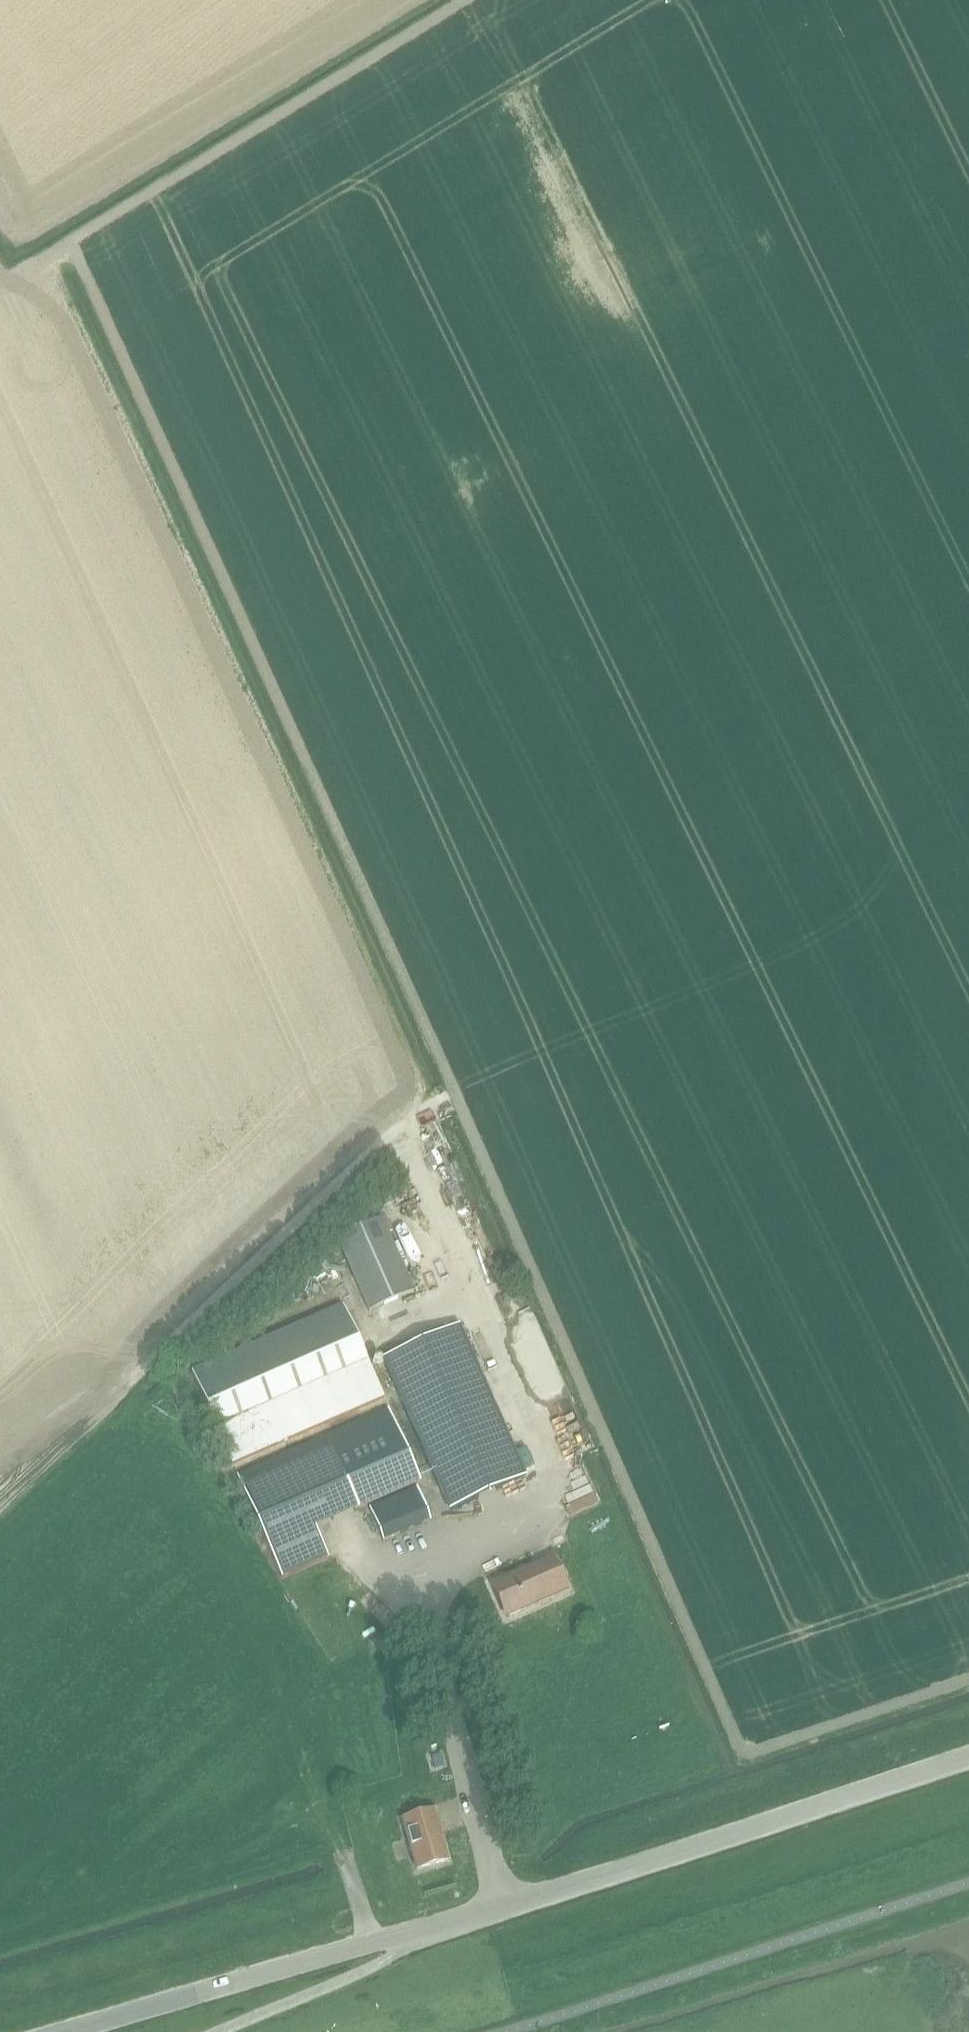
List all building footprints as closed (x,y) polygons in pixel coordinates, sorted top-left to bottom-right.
[(414,1293),(381,1220),(338,1239),(370,1312),(414,1293)] [(344,1307),(192,1373),(232,1465),(384,1399),(344,1307)] [(525,1479),(460,1332),(387,1364),(452,1511),(525,1479)] [(389,1409),(238,1476),(283,1579),(329,1559),(316,1529),(421,1483),(389,1409)] [(383,1542),(431,1520),(418,1490),(371,1512),(383,1542)] [(552,1561),(494,1586),(508,1617),(566,1592),(552,1561)] [(434,1811),(403,1820),(418,1870),(448,1861),(434,1811)]
